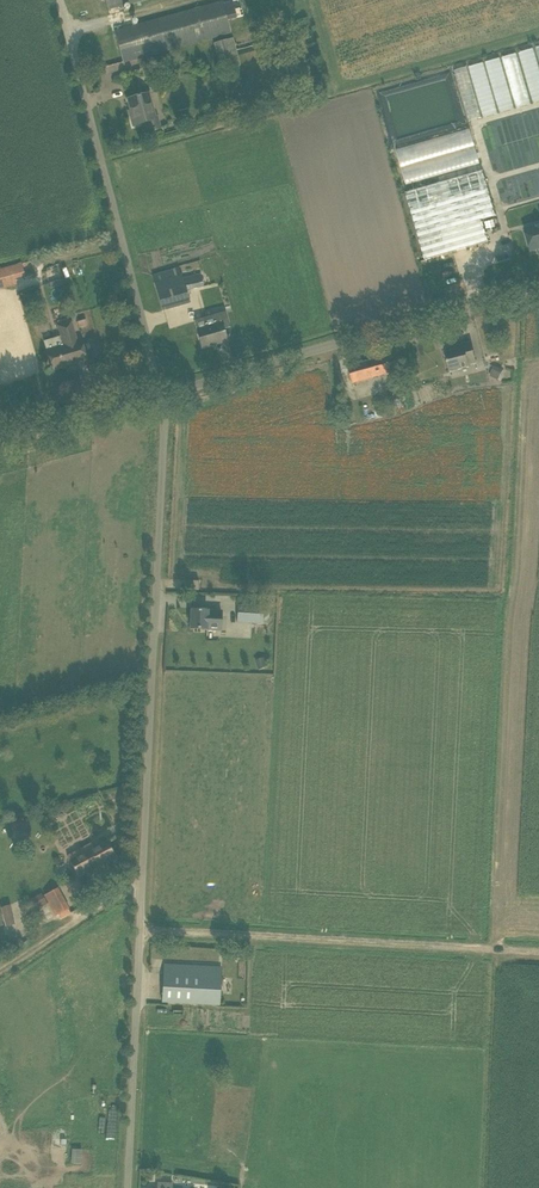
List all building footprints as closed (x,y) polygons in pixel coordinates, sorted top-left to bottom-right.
[(108,10),(145,0),(106,0),(108,10)] [(114,31),(123,62),(232,33),(224,3),(114,31)] [(235,41),(215,45),(222,73),(241,68),(235,41)] [(454,69),(467,120),(532,104),(531,102),(538,100),(538,46),(535,47),(535,48),(500,56),(501,58),(454,69)] [(99,65),(99,75),(120,75),(120,65),(99,65)] [(158,118),(154,119),(147,94),(128,99),(133,115),(130,116),(133,126),(146,123),(148,132),(160,129),(158,118)] [(495,216),(482,171),(406,193),(419,238),(482,220),(495,216)] [(482,220),(419,238),(425,260),(488,242),(482,220)] [(525,231),(530,252),(538,250),(538,227),(525,231)] [(0,269),(0,289),(17,284),(15,279),(24,276),(21,263),(0,269)] [(165,278),(163,273),(152,276),(162,310),(190,302),(181,273),(165,278)] [(227,341),(223,329),(230,327),(226,312),(212,316),(215,325),(197,330),(202,348),(227,341)] [(46,352),(52,371),(86,360),(81,342),(77,343),(71,322),(58,326),(64,347),(46,352)] [(214,351),(217,363),(232,360),(228,342),(219,344),(220,349),(214,351)] [(445,352),(450,373),(461,369),(461,368),(476,364),(470,342),(462,344),(463,348),(445,352)] [(396,353),(349,367),(353,383),(401,370),(396,353)] [(495,365),(490,376),(498,380),(503,370),(495,365)] [(237,622),(263,624),(264,606),(238,605),(237,622)] [(199,608),(199,610),(191,610),(190,629),(217,631),(218,611),(206,611),(206,608),(199,608)] [(27,828),(24,818),(9,822),(11,832),(27,828)] [(91,869),(92,870),(115,857),(107,842),(94,849),(91,843),(68,855),(79,876),(87,872),(86,871),(91,869)] [(56,888),(43,895),(54,916),(68,909),(56,888)] [(37,910),(47,903),(40,893),(30,899),(37,910)] [(2,926),(13,925),(11,905),(0,906),(0,907),(2,926)] [(222,976),(164,973),(162,1002),(220,1005),(222,976)] [(80,1164),(81,1149),(70,1149),(70,1163),(80,1164)]
